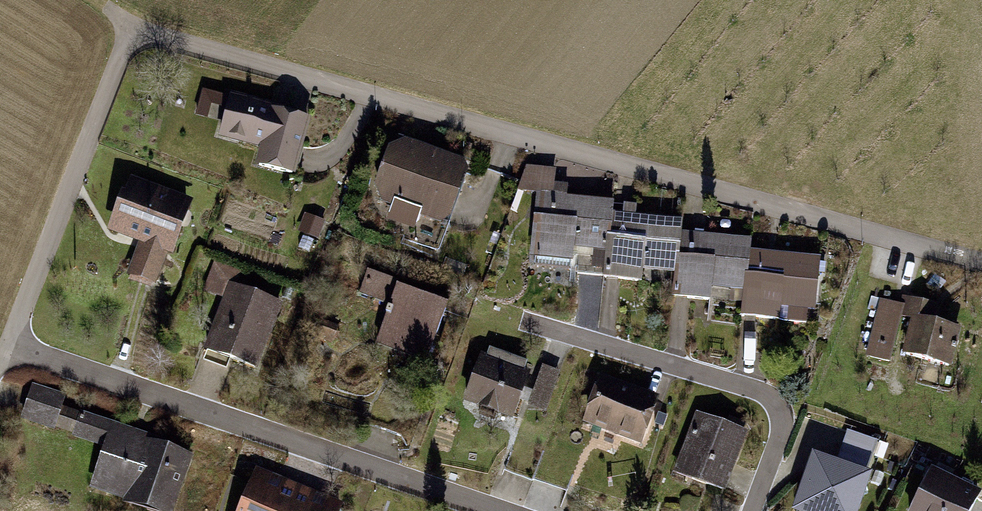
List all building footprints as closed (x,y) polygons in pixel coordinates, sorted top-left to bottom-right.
[(306,176),(323,116),(238,93),(226,138),(269,149),(265,164),(306,176)] [(485,162),(403,133),(383,186),(397,206),(461,228),(485,162)] [(205,203),(136,178),(116,235),(146,245),(135,275),(168,287),(179,258),(184,261),(205,203)] [(627,196),(540,189),(533,271),(588,275),(590,253),(619,255),(617,274),(649,277),(650,264),(693,267),(691,296),(720,298),(720,291),(758,294),(756,316),(819,321),(825,256),(766,251),(767,237),(699,231),(700,218),(625,211),(627,196)] [(266,368),(287,305),(243,290),(248,273),(216,262),(206,292),(231,300),(215,351),(266,368)] [(462,305),(407,283),(383,343),(439,365),(462,305)] [(904,303),(883,298),(870,356),(897,362),(907,317),(919,320),(912,352),(960,363),(968,328),(931,319),(935,302),(906,295),(904,303)] [(543,375),(494,357),(477,403),(528,422),(533,408),(553,415),(569,372),(548,363),(543,375)] [(666,396),(605,378),(591,423),(652,442),(666,396)] [(202,455),(66,410),(71,398),(37,387),(25,424),(108,452),(94,492),(151,510),(183,510),(202,455)] [(757,432),(705,414),(684,474),(736,492),(757,432)] [(870,467),(880,440),(849,428),(839,455),(870,467)] [(791,510),(866,510),(880,479),(817,451),(791,510)] [(934,468),(913,510),(978,510),(981,503),(981,491),(934,468)] [(263,469),(247,510),(353,510),(356,505),(263,469)]
